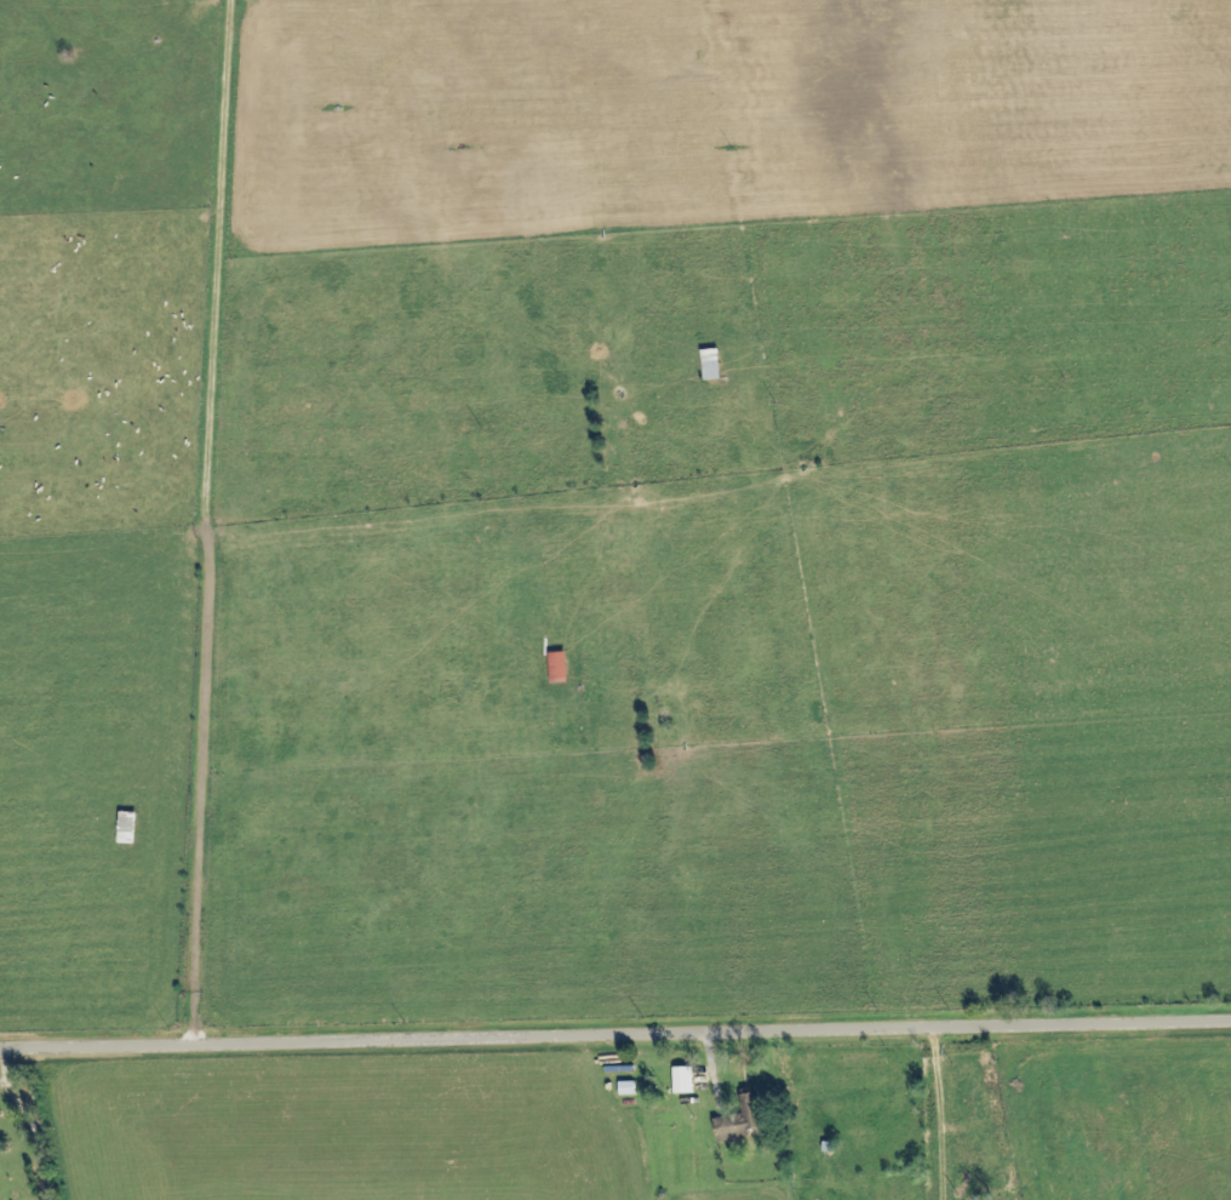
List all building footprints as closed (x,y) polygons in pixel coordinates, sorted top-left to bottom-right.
[(696,1068),(678,1069),(679,1095),(697,1095),(696,1068)] [(754,1138),(753,1131),(763,1129),(759,1096),(745,1097),(747,1116),(719,1119),(721,1141),(754,1138)]
